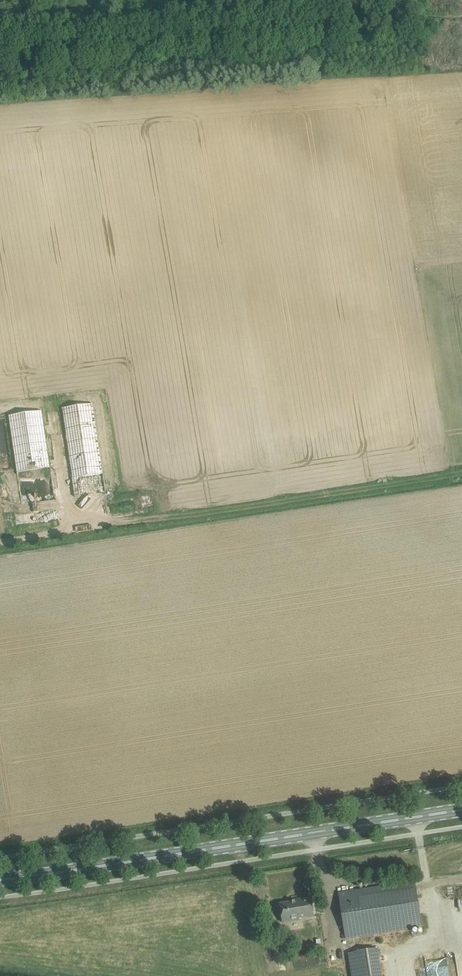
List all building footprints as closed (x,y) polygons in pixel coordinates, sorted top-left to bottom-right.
[(106,492),(105,482),(93,403),(62,408),(75,497),(106,492)] [(55,500),(42,411),(9,415),(22,504),(55,500)] [(420,916),(416,891),(415,881),(339,893),(346,939),(422,928),(420,916)] [(314,917),(312,907),(311,898),(291,901),(291,902),(280,904),(283,923),(299,921),(299,919),(314,917)] [(378,949),(346,954),(350,975),(382,975),(378,949)]
